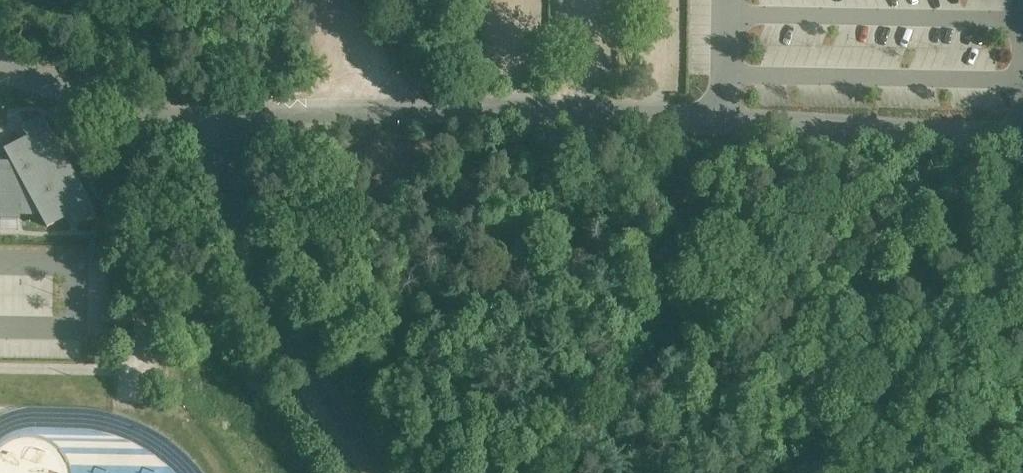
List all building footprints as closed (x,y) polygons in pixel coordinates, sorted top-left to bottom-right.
[(6,152),(13,166),(7,166),(7,167),(0,167),(0,214),(40,215),(47,228),(70,215),(76,226),(94,215),(41,119),(23,129),(28,139),(6,152)]
